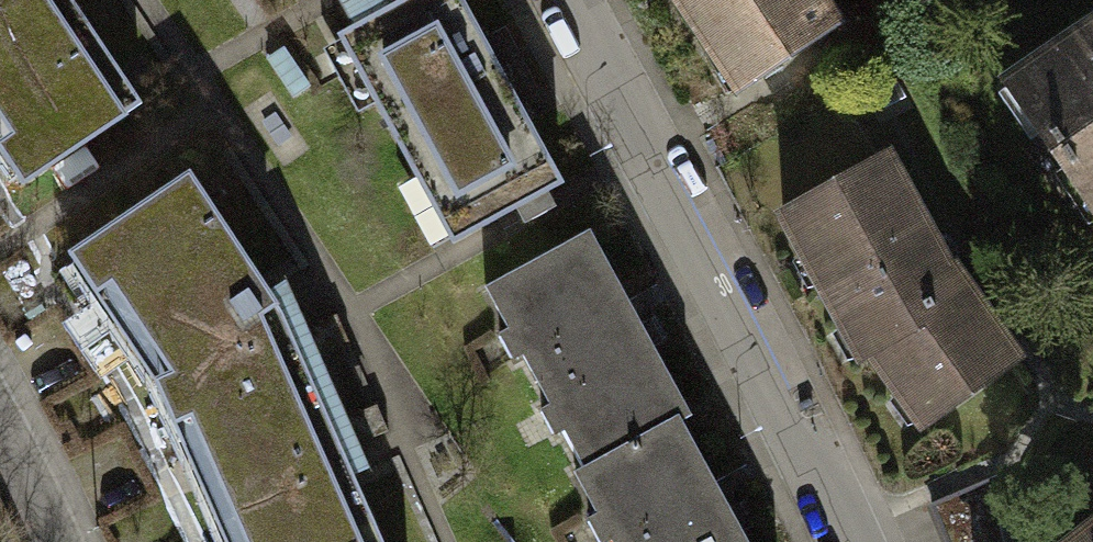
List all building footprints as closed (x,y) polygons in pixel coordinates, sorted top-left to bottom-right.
[(36,169),(139,99),(73,0),(0,0),(0,116),(36,169)] [(338,34),(452,241),(560,182),(460,0),(401,0),(338,34)] [(743,87),(837,24),(821,0),(684,0),(743,87)] [(1006,81),(1092,202),(1092,19),(1006,81)] [(883,157),(785,208),(863,359),(875,353),(927,420),(1013,356),(948,265),(883,157)] [(248,541),(385,541),(346,458),(280,309),(189,172),(83,240),(172,368),(248,541)] [(687,411),(589,227),(483,284),(507,329),(499,333),(511,356),(520,351),(547,402),(539,406),(553,431),(561,426),(583,466),(679,415),(687,411)] [(338,313),(304,327),(315,353),(349,339),(338,313)] [(375,403),(345,416),(355,441),(386,429),(375,403)] [(679,415),(583,466),(574,471),(595,510),(587,515),(601,541),(610,536),(613,541),(747,541),(679,415)] [(1069,541),(1092,541),(1092,524),(1069,541)]
